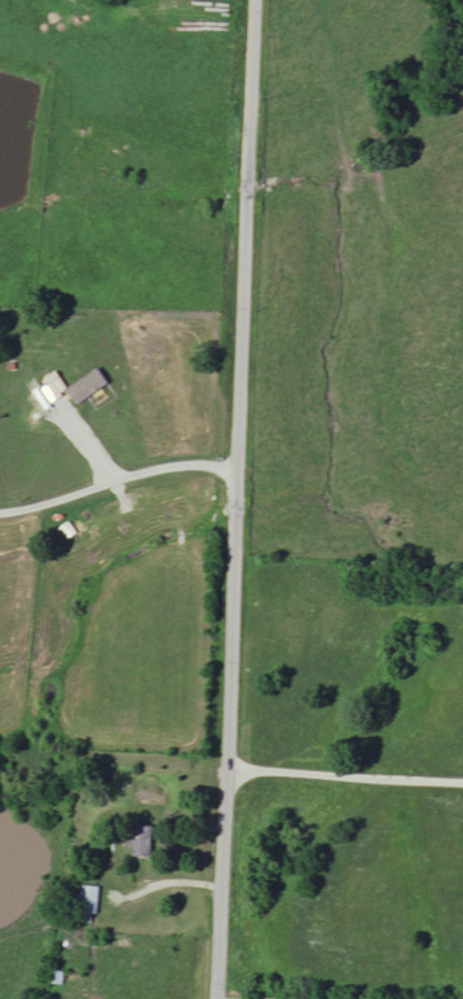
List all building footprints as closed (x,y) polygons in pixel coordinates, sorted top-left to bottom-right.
[(79,407),(110,384),(99,369),(68,392),(79,407)] [(154,859),(154,827),(131,827),(131,848),(133,848),(133,859),(154,859)] [(81,925),(99,925),(99,888),(81,888),(81,925)]
